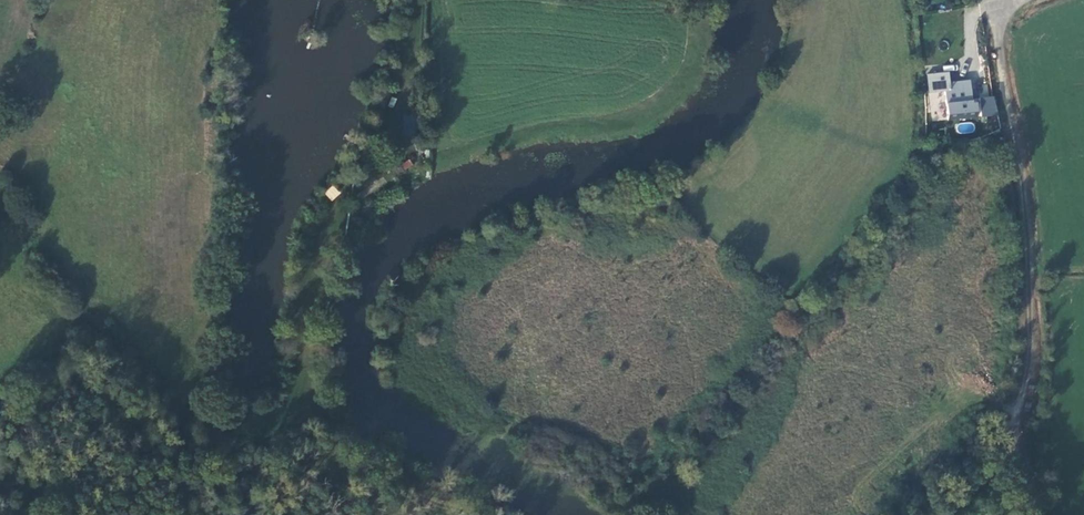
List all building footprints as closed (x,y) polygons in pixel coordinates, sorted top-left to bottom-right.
[(946,73),(927,75),(931,94),(945,92),(949,119),(980,117),(978,100),(972,100),(969,81),(948,84),(946,73)] [(931,94),(927,75),(922,75),(924,96),(931,94)] [(333,201),(341,192),(332,184),(324,193),(333,201)]
